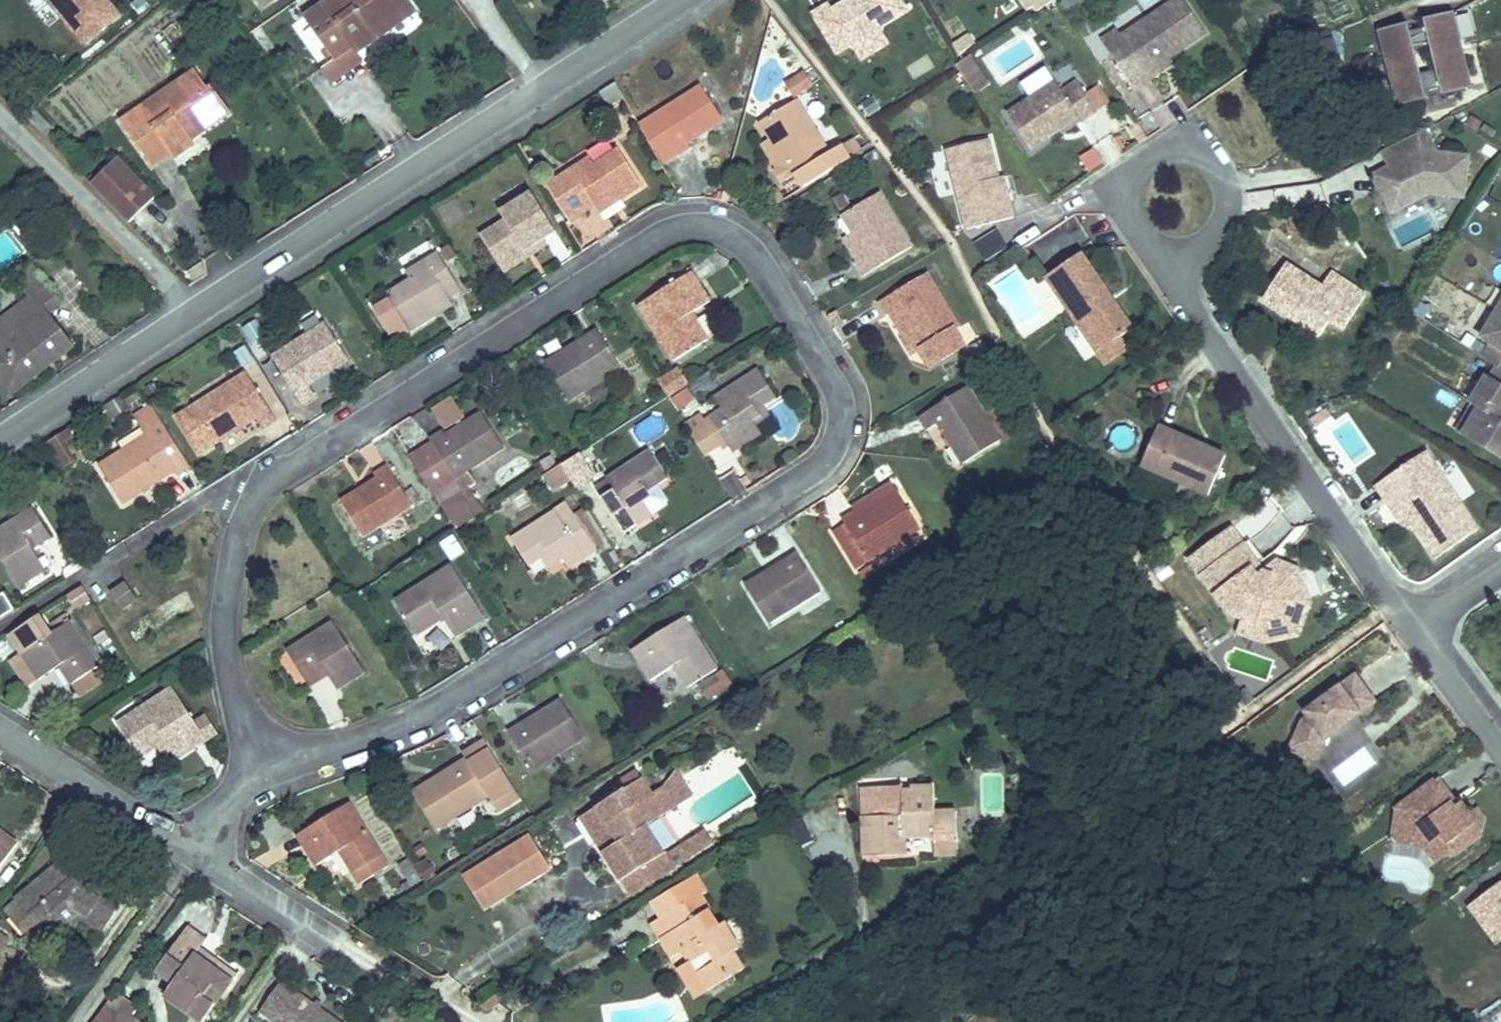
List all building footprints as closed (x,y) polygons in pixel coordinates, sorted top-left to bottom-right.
[(82,47),(121,14),(109,0),(42,0),(82,47)] [(334,61),(353,48),(356,53),(415,12),(407,0),(329,0),(304,17),(334,61)] [(586,8),(599,0),(580,0),(586,8)] [(901,0),(847,0),(831,10),(828,5),(813,14),(837,54),(853,45),(879,29),(908,11),(901,0)] [(1029,0),(1022,0),(1022,1),(1028,10),(1033,7),(1029,0)] [(1033,7),(1037,12),(1056,0),(1029,0),(1033,7)] [(1169,58),(1205,34),(1183,0),(1175,0),(1120,37),(1126,45),(1111,55),(1135,90),(1150,80),(1149,79),(1145,73),(1169,58)] [(1349,11),(1344,0),(1327,0),(1334,18),(1349,11)] [(1442,96),(1473,89),(1455,13),(1424,20),(1426,28),(1410,32),(1408,24),(1378,31),(1396,107),(1426,100),(1424,92),(1440,88),(1442,96)] [(879,29),(853,45),(862,59),(888,44),(879,29)] [(1120,37),(1117,32),(1102,42),(1111,55),(1126,45),(1120,37)] [(1343,65),(1334,37),(1316,43),(1325,71),(1343,65)] [(334,61),(323,69),(332,82),(362,61),(356,53),(353,48),(334,61)] [(970,55),(956,64),(965,77),(979,68),(970,55)] [(1172,63),(1169,58),(1145,73),(1149,79),(1172,63)] [(979,68),(965,77),(976,94),(990,84),(979,68)] [(213,117),(199,96),(208,89),(196,71),(123,121),(152,165),(170,153),(173,158),(195,143),(191,138),(189,134),(213,117)] [(1055,82),(1007,113),(1031,149),(1079,118),(1082,123),(1097,113),(1077,82),(1062,92),(1055,82)] [(229,112),(212,87),(208,89),(199,96),(213,117),(189,134),(191,138),(229,112)] [(591,135),(619,178),(646,161),(642,154),(678,132),(655,95),(591,135)] [(767,193),(816,163),(809,151),(787,165),(755,113),(719,136),(743,175),(732,182),(739,194),(760,181),(767,193)] [(1388,168),(1385,170),(1399,199),(1422,188),(1429,190),(1428,194),(1463,198),(1468,157),(1439,154),(1426,129),(1380,152),(1388,168)] [(1014,218),(1010,201),(1005,202),(999,178),(989,139),(947,150),(966,229),(1014,218)] [(155,198),(116,158),(91,183),(129,222),(155,198)] [(549,221),(568,210),(573,219),(599,202),(575,162),(560,172),(555,164),(499,198),(523,237),(549,221)] [(1399,199),(1385,170),(1374,175),(1392,212),(1428,194),(1429,190),(1422,188),(1399,199)] [(1004,177),(999,178),(1005,202),(1010,201),(1004,177)] [(830,218),(862,276),(913,249),(881,190),(830,218)] [(568,210),(549,221),(554,230),(573,219),(568,210)] [(481,262),(500,250),(510,244),(491,212),(436,246),(460,284),(485,269),(481,262)] [(986,261),(1007,247),(997,231),(975,244),(986,261)] [(481,262),(485,269),(504,257),(500,250),(481,262)] [(1046,277),(1097,353),(1120,337),(1133,328),(1118,307),(1115,309),(1108,299),(1111,297),(1081,253),(1046,277)] [(34,264),(15,279),(30,299),(0,323),(0,382),(10,395),(74,345),(48,312),(63,301),(34,264)] [(1286,264),(1263,300),(1291,318),(1294,314),(1301,319),(1298,323),(1319,337),(1330,321),(1342,302),(1355,311),(1366,296),(1331,273),(1322,288),(1286,264)] [(389,329),(384,321),(401,310),(413,302),(394,271),(322,316),(347,355),(389,329)] [(920,374),(970,345),(926,271),(876,300),(920,374)] [(596,317),(630,373),(663,352),(647,326),(666,314),(648,285),(596,317)] [(1111,297),(1108,299),(1115,309),(1118,307),(1111,297)] [(1342,302),(1330,321),(1343,330),(1355,311),(1342,302)] [(384,321),(389,329),(406,318),(401,310),(384,321)] [(1498,312),(1482,338),(1491,344),(1483,356),(1498,366),(1500,367),(1500,314),(1498,312)] [(1294,314),(1291,318),(1298,323),(1301,319),(1294,314)] [(1128,349),(1120,337),(1097,353),(1106,365),(1128,349)] [(280,338),(226,370),(255,418),(269,409),(262,397),(301,373),(280,338)] [(555,343),(504,376),(527,412),(578,379),(555,343)] [(1498,366),(1490,379),(1486,377),(1470,402),(1473,404),(1500,422),(1500,367),(1498,366)] [(656,429),(641,438),(659,468),(681,455),(688,467),(716,450),(710,442),(707,436),(713,432),(710,428),(719,422),(735,412),(718,384),(670,414),(677,425),(666,432),(665,429),(658,433),(656,429)] [(200,385),(146,418),(168,455),(208,430),(215,442),(229,433),(200,385)] [(921,471),(958,449),(925,394),(877,423),(885,438),(897,431),(921,471)] [(1473,404),(1457,431),(1500,458),(1500,422),(1473,404)] [(1310,421),(1316,429),(1332,417),(1326,409),(1310,421)] [(133,487),(145,479),(108,419),(96,426),(108,444),(56,476),(79,515),(131,483),(133,487)] [(707,436),(710,442),(725,432),(719,422),(710,428),(713,432),(707,436)] [(372,470),(414,538),(441,522),(428,500),(434,496),(426,483),(462,461),(441,427),(408,447),(404,441),(390,450),(393,457),(372,470)] [(1208,495),(1226,456),(1159,427),(1141,466),(1208,495)] [(540,473),(552,496),(593,474),(580,451),(540,473)] [(1376,485),(1388,503),(1394,499),(1413,526),(1435,559),(1478,530),(1426,452),(1376,485)] [(605,505),(613,501),(628,492),(611,464),(565,492),(571,501),(561,508),(583,545),(610,528),(606,522),(601,515),(608,510),(605,505)] [(323,547),(372,516),(349,475),(334,484),(337,489),(301,512),(323,547)] [(1406,530),(1413,526),(1394,499),(1388,503),(1406,530)] [(620,513),(613,501),(605,505),(608,510),(601,515),(606,522),(620,513)] [(850,504),(797,537),(822,576),(875,543),(850,504)] [(488,579),(502,571),(508,566),(511,571),(519,565),(525,575),(528,578),(555,561),(534,527),(521,535),(514,524),(471,551),(488,579)] [(1287,582),(1264,571),(1258,576),(1253,569),(1259,565),(1244,544),(1232,528),(1189,560),(1230,615),(1243,620),(1266,627),(1287,623),(1294,602),(1287,582)] [(439,543),(451,561),(464,552),(452,534),(439,543)] [(822,576),(797,537),(787,544),(811,583),(822,576)] [(1250,540),(1244,544),(1259,565),(1265,560),(1250,540)] [(1278,561),(1264,571),(1287,582),(1294,602),(1287,623),(1266,627),(1243,620),(1238,634),(1265,643),(1299,636),(1310,602),(1299,571),(1278,561)] [(750,562),(698,595),(723,635),(775,602),(750,562)] [(1264,571),(1259,565),(1253,569),(1258,576),(1264,571)] [(414,648),(444,630),(412,579),(357,612),(377,644),(402,629),(414,648)] [(125,582),(110,592),(123,611),(138,600),(125,582)] [(81,585),(62,596),(71,612),(90,601),(81,585)] [(17,678),(27,694),(40,686),(57,676),(30,632),(9,644),(0,629),(0,689),(17,678)] [(648,703),(677,684),(642,630),(588,663),(609,696),(633,680),(648,703)] [(295,701),(323,684),(291,633),(246,660),(264,691),(282,680),(295,701)] [(696,684),(704,701),(732,687),(724,671),(696,684)] [(1376,702),(1355,675),(1305,712),(1308,716),(1302,721),(1290,748),(1316,760),(1325,740),(1376,702)] [(64,688),(57,676),(40,686),(47,698),(64,688)] [(131,773),(161,756),(126,700),(70,735),(93,771),(120,755),(131,773)] [(522,715),(470,749),(494,786),(546,752),(522,715)] [(463,818),(479,807),(443,752),(426,763),(433,772),(380,807),(404,843),(456,808),(463,818)] [(1438,779),(1434,782),(1453,809),(1457,806),(1438,779)] [(1453,809),(1434,782),(1397,809),(1395,822),(1419,826),(1418,837),(1425,848),(1436,863),(1447,855),(1454,856),(1479,837),(1481,830),(1469,815),(1461,803),(1457,806),(1453,809)] [(903,787),(863,788),(864,856),(908,855),(907,840),(934,840),(957,839),(956,812),(935,812),(934,786),(912,787),(912,792),(903,792),(903,787)] [(559,823),(572,843),(577,851),(564,860),(585,894),(620,872),(603,846),(627,831),(604,794),(559,823)] [(1484,819),(1477,809),(1469,815),(1481,830),(1484,819)] [(325,898),(354,880),(316,818),(264,851),(283,882),(306,868),(325,898)] [(802,819),(790,825),(800,846),(812,840),(802,819)] [(1419,826),(1395,822),(1392,843),(1425,848),(1418,837),(1419,826)] [(17,844),(0,832),(0,868),(17,844)] [(957,839),(934,840),(935,854),(957,854),(957,839)] [(577,851),(572,843),(558,851),(564,860),(577,851)] [(487,854),(421,895),(442,928),(508,888),(487,854)] [(425,862),(406,869),(411,882),(430,875),(425,862)] [(124,898),(91,875),(77,886),(67,879),(57,866),(18,898),(45,929),(57,919),(63,926),(82,910),(104,926),(124,898)] [(630,888),(620,872),(585,894),(595,910),(630,888)] [(1482,897),(1492,911),(1479,920),(1496,943),(1500,940),(1500,883),(1482,897)] [(654,888),(609,917),(620,933),(640,965),(643,963),(651,974),(648,976),(666,1006),(705,981),(694,964),(700,961),(684,937),(679,940),(659,909),(664,905),(654,888)] [(1492,911),(1482,897),(1469,907),(1479,920),(1492,911)] [(45,929),(18,898),(5,908),(32,940),(45,929)] [(101,930),(104,926),(82,910),(63,926),(57,919),(45,929),(54,940),(83,917),(101,930)] [(188,926),(183,934),(201,947),(202,947),(207,940),(188,926)] [(183,934),(156,971),(175,984),(166,996),(202,1021),(203,1021),(226,990),(215,982),(221,973),(196,955),(201,948),(202,947),(201,947),(183,934)] [(237,974),(201,948),(196,955),(221,973),(215,982),(226,990),(237,974)] [(282,981),(260,1012),(273,1021),(340,1021),(282,981)] [(119,995),(113,1003),(131,1016),(137,1008),(119,995)] [(113,1003),(99,1021),(140,1021),(131,1016),(113,1003)]
